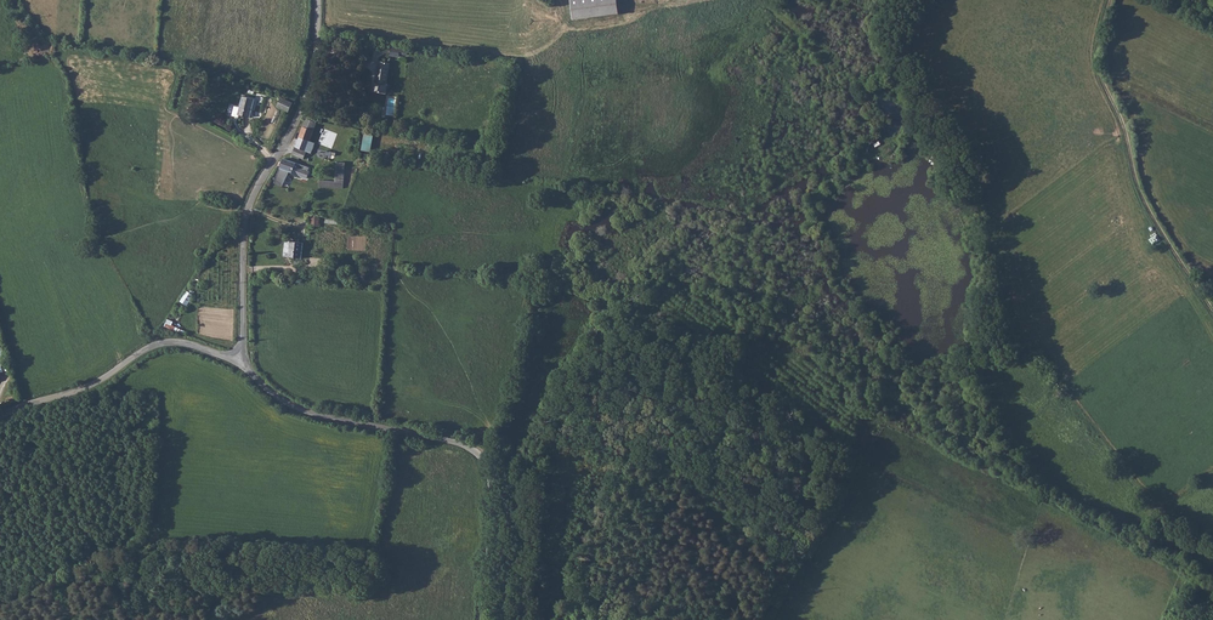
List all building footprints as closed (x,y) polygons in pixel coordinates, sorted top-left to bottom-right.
[(573,20),(619,14),(618,0),(571,0),(573,20)] [(407,57),(407,53),(392,50),(390,58),(399,59),(400,56),(407,57)] [(389,66),(379,64),(376,84),(375,84),(373,93),(386,95),(387,85),(386,85),(389,66)] [(289,112),(293,102),(281,97),(277,108),(289,112)] [(249,119),(252,101),(241,98),(237,117),(249,119)] [(311,139),(318,120),(305,116),(295,145),(312,150),(315,140),(311,139)] [(372,151),(374,133),(364,132),(362,150),(372,151)] [(966,151),(958,155),(970,174),(978,169),(966,151)] [(314,165),(288,156),(288,157),(284,156),(275,180),(282,183),(283,181),(287,183),(292,169),(292,170),(292,171),(299,174),(300,173),(306,176),(307,174),(311,175),(314,169),(313,168),(314,165)] [(335,181),(319,180),(319,186),(344,188),(346,162),(337,161),(335,181)] [(965,187),(956,194),(959,200),(970,194),(965,187)] [(311,225),(320,226),(320,216),(312,216),(311,225)] [(302,257),(304,241),(292,240),(290,256),(302,257)] [(189,293),(187,291),(180,302),(187,306),(194,295),(193,294),(195,292),(191,290),(189,293)] [(186,331),(172,325),(174,322),(168,319),(163,328),(175,333),(179,334),(184,335),(186,331)]
